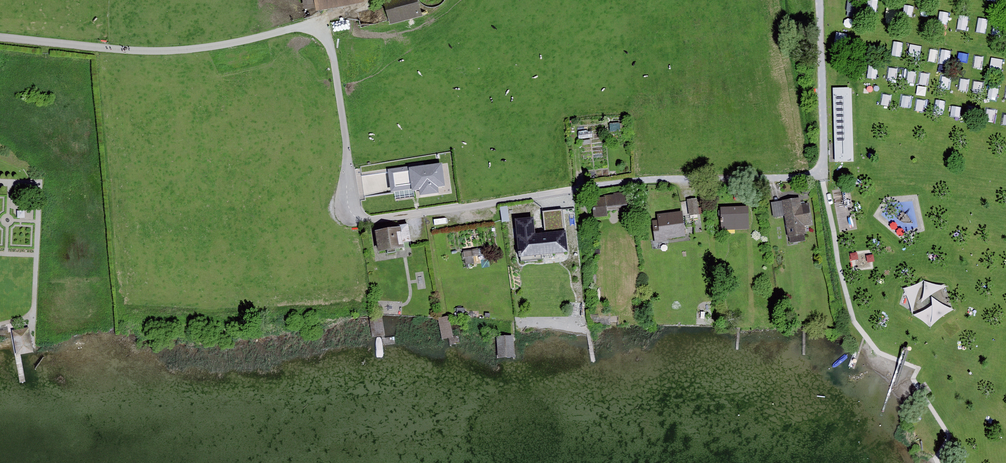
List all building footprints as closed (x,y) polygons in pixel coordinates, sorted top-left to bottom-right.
[(305,8),(355,0),(303,0),(305,8)] [(420,0),(386,0),(391,21),(423,12),(420,0)] [(992,58),(991,66),(1003,68),(1004,60),(992,58)] [(853,161),(851,89),(833,89),(835,162),(853,161)] [(619,122),(609,123),(610,131),(620,131),(619,122)] [(437,158),(405,163),(407,185),(409,191),(441,186),(437,158)] [(407,185),(405,163),(380,166),(383,188),(407,185)] [(604,196),(592,197),(594,217),(607,216),(606,206),(628,204),(627,191),(614,193),(614,194),(604,195),(604,196)] [(696,198),(687,199),(689,215),(698,214),(696,198)] [(800,198),(783,200),(785,215),(790,243),(806,240),(804,225),(811,224),(808,203),(801,204),(800,198)] [(785,215),(783,200),(771,202),(774,217),(785,215)] [(748,207),(720,208),(721,229),(748,228),(748,207)] [(560,208),(517,212),(521,249),(516,250),(517,257),(542,255),(540,239),(562,237),(560,208)] [(657,220),(652,221),(656,244),(687,239),(682,211),(656,215),(657,220)] [(902,212),(898,219),(903,222),(913,223),(907,215),(902,212)] [(400,225),(401,227),(403,242),(411,241),(408,223),(400,225)] [(401,227),(375,231),(378,251),(404,247),(403,242),(401,227)] [(479,250),(464,252),(465,264),(474,263),(473,256),(480,255),(479,250)] [(449,316),(438,318),(442,338),(453,337),(449,316)] [(373,336),(383,336),(384,318),(373,318),(373,336)] [(29,328),(12,331),(17,357),(34,354),(29,328)] [(513,335),(496,336),(497,357),(514,356),(513,335)]
